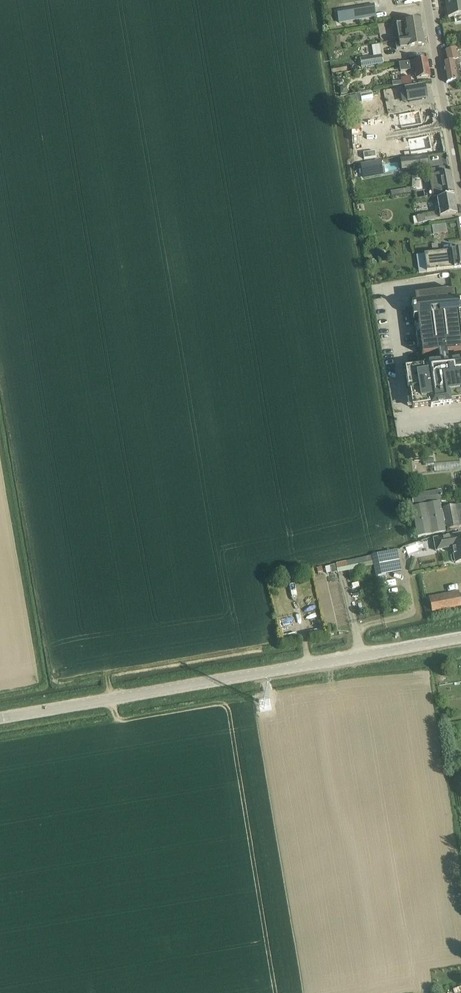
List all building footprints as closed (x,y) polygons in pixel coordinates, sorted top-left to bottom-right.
[(446,2),(448,18),(460,16),(460,0),(457,0),(446,2)] [(376,17),(374,4),(338,10),(339,23),(376,17)] [(400,41),(423,37),(421,20),(411,22),(398,24),(392,25),(395,40),(400,39),(400,41)] [(396,44),(396,49),(425,45),(423,37),(400,41),(400,43),(396,44)] [(458,81),(460,80),(460,72),(460,66),(460,63),(460,62),(459,62),(457,51),(459,51),(459,49),(444,52),(446,63),(443,64),(447,83),(458,81)] [(382,56),(360,59),(362,67),(384,64),(382,56)] [(409,62),(399,64),(400,68),(401,72),(411,71),(416,70),(418,79),(420,79),(430,77),(430,76),(427,59),(409,62)] [(411,77),(401,78),(403,86),(412,85),(411,77)] [(405,88),(408,103),(426,99),(423,84),(405,88)] [(360,94),(350,96),(351,104),(361,102),(360,94)] [(427,155),(400,161),(402,171),(429,166),(427,155)] [(380,162),(362,165),(364,177),(382,174),(380,162)] [(437,169),(429,170),(431,179),(433,187),(434,195),(442,194),(444,193),(454,191),(450,172),(444,173),(443,168),(437,169)] [(457,213),(454,196),(437,199),(439,206),(436,206),(437,211),(439,210),(441,217),(457,213)] [(435,213),(418,217),(414,217),(415,225),(419,224),(436,220),(435,213)] [(432,226),(424,228),(426,237),(434,235),(432,226)] [(425,255),(427,273),(460,268),(460,249),(425,255)] [(406,370),(408,387),(410,386),(413,407),(460,400),(460,361),(449,363),(449,360),(448,352),(460,350),(460,333),(456,292),(415,297),(416,305),(418,305),(420,316),(418,316),(419,324),(421,324),(424,346),(422,346),(423,355),(439,353),(440,365),(406,370)] [(412,495),(415,507),(440,503),(444,502),(442,491),(412,495)] [(440,503),(415,507),(412,508),(417,538),(446,533),(440,503)] [(444,508),(448,530),(460,528),(460,527),(460,526),(460,505),(444,508)] [(434,539),(437,552),(453,549),(454,555),(453,555),(451,557),(452,562),(455,562),(455,564),(460,562),(460,533),(434,539)] [(402,571),(399,556),(397,549),(381,553),(336,564),(338,573),(349,571),(351,581),(356,580),(355,578),(360,576),(359,569),(374,566),(376,576),(402,571)] [(460,607),(460,600),(460,593),(430,600),(432,613),(460,607)]
